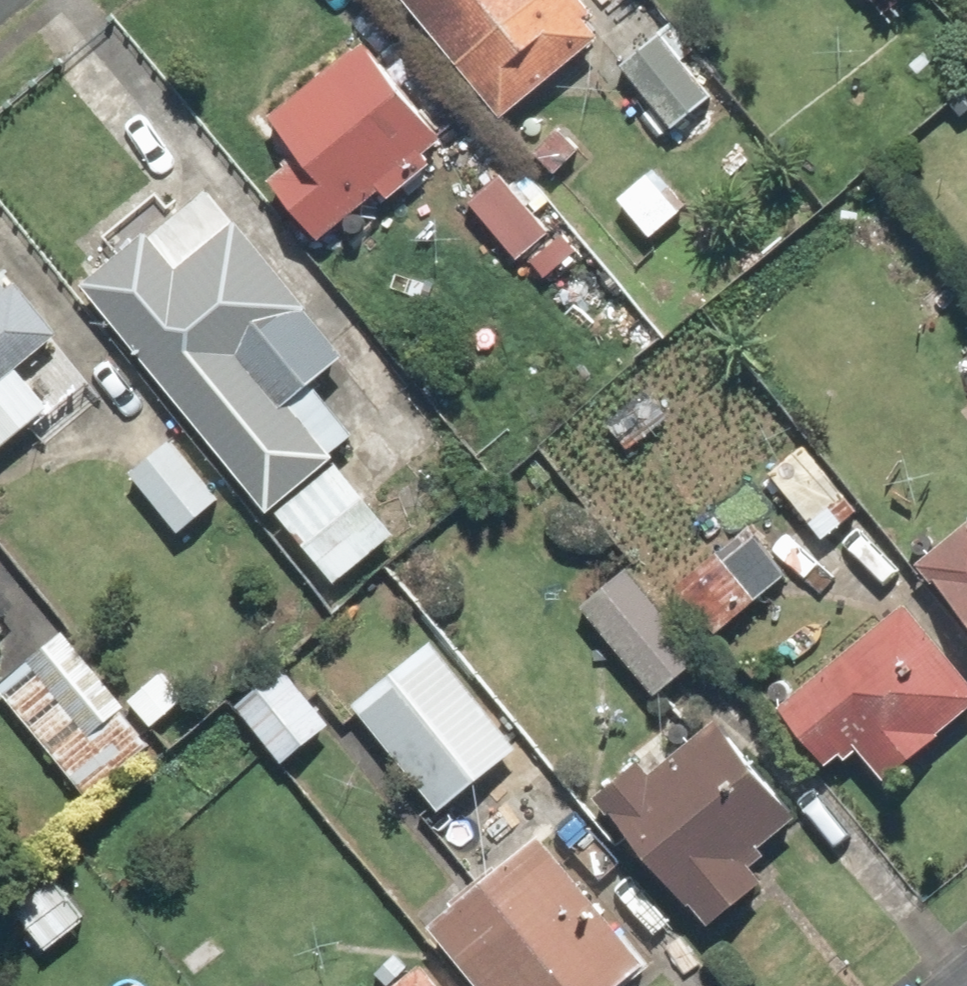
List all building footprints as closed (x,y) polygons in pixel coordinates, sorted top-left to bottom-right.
[(501,116),(599,34),(570,0),(403,0),(501,116)] [(889,23),(915,0),(869,0),(889,23)] [(660,30),(617,69),(672,132),(716,93),(660,30)] [(445,151),(353,40),(257,119),(287,155),(257,179),(311,245),(340,221),(353,236),(369,223),(358,209),(376,194),(383,202),(445,151)] [(562,114),(522,153),(552,183),(591,144),(562,114)] [(650,164),(612,200),(650,240),(688,204),(650,164)] [(464,201),(516,263),(524,257),(546,283),(575,259),(500,170),(464,201)] [(301,301),(327,280),(271,215),(246,236),(205,189),(183,208),(176,200),(73,288),(330,589),(393,536),(327,459),(358,433),(310,378),(343,350),(301,301)] [(46,404),(16,367),(57,333),(9,274),(0,281),(0,442),(46,404)] [(176,431),(124,472),(177,539),(228,498),(176,431)] [(802,439),(761,472),(820,545),(861,512),(802,439)] [(909,567),(966,634),(966,517),(909,567)] [(722,564),(715,556),(674,591),(713,637),(780,579),(748,542),(722,564)] [(625,568),(576,611),(651,695),(700,652),(625,568)] [(10,609),(0,596),(0,617),(10,609)] [(822,776),(850,753),(879,787),(966,713),(966,680),(900,600),(768,711),(822,776)] [(0,680),(0,699),(84,799),(153,741),(60,630),(0,680)] [(430,641),(349,704),(433,814),(515,751),(430,641)] [(281,662),(231,702),(280,764),(330,725),(281,662)] [(649,771),(638,758),(588,802),(705,935),(762,886),(748,871),(762,859),(754,850),(790,819),(705,723),(649,771)] [(456,881),(413,918),(471,985),(613,985),(643,960),(533,833),(465,891),(456,881)] [(414,961),(385,985),(435,985),(414,961)]
